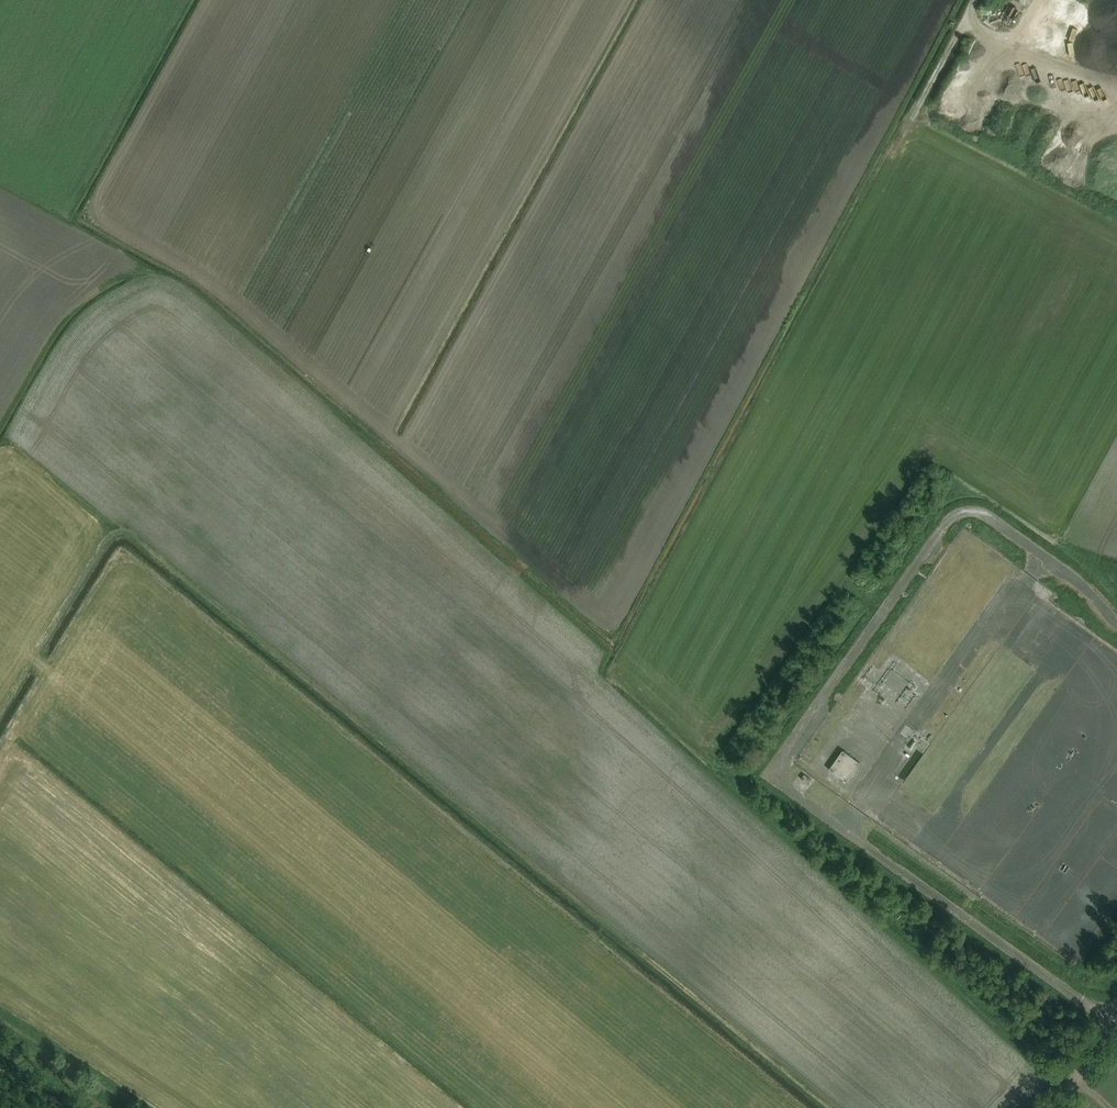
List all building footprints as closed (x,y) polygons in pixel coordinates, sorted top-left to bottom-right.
[(979,80),(977,92),(989,94),(991,83),(979,80)] [(860,763),(843,751),(829,771),(846,783),(860,763)] [(914,768),(907,764),(901,774),(908,778),(914,768)] [(804,775),(801,779),(808,785),(811,780),(804,775)]
